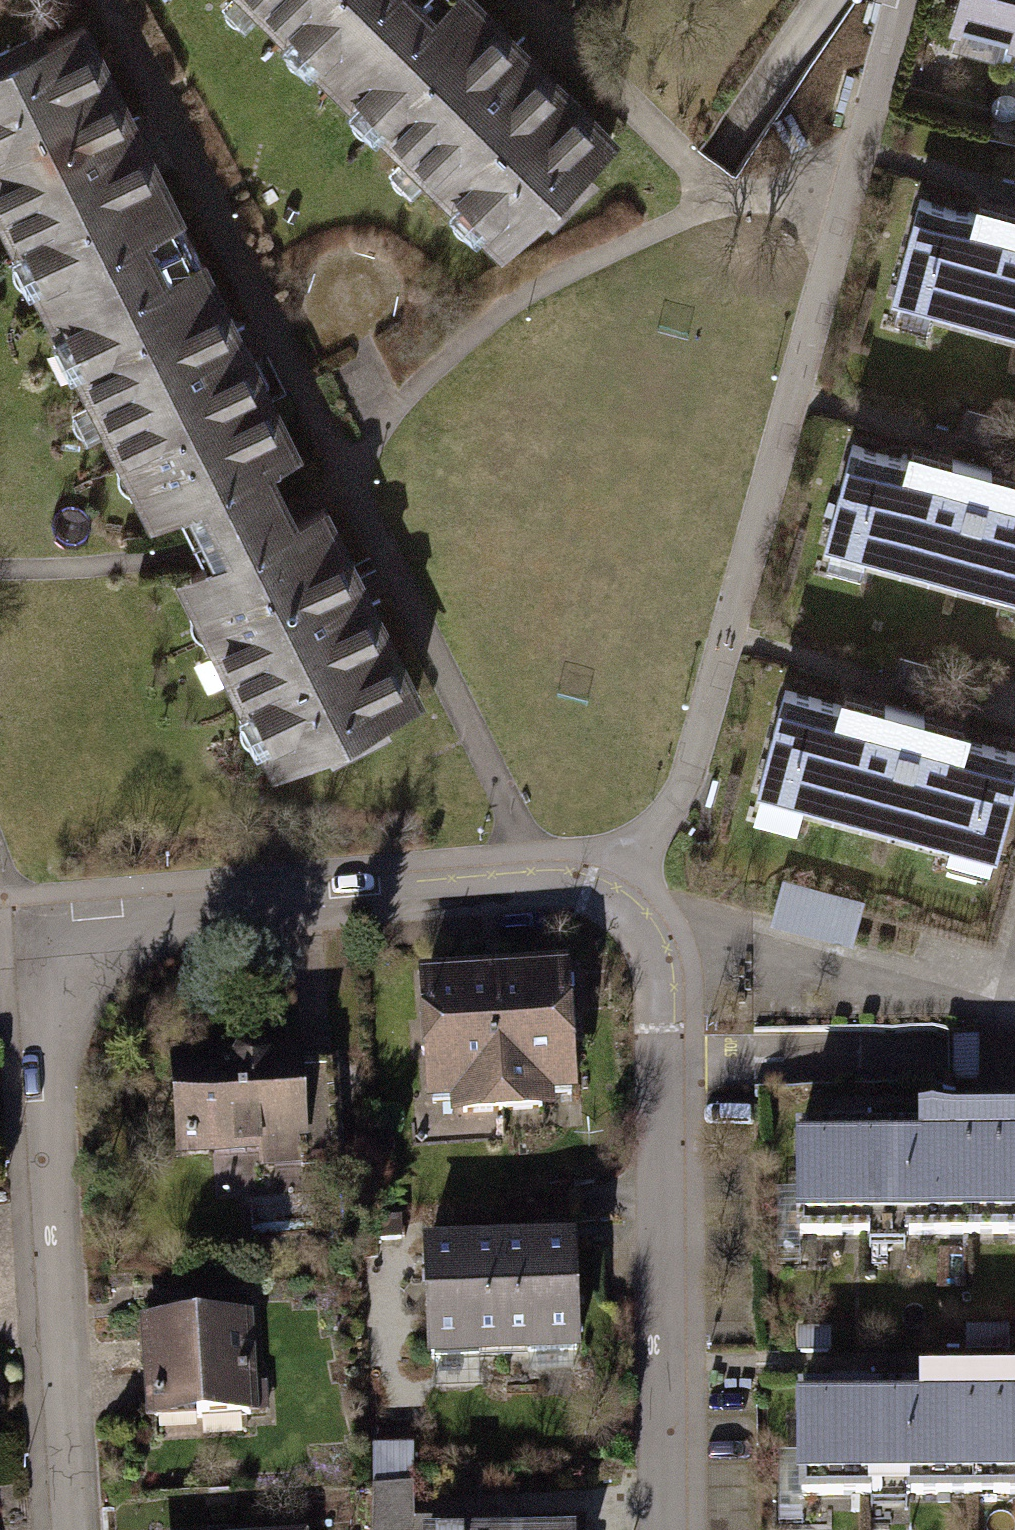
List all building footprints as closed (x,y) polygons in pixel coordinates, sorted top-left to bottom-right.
[(397,0),(248,0),(324,74),(397,0)] [(624,142),(480,0),(397,0),(324,74),(509,257),(624,142)] [(941,42),(1014,62),(1014,0),(953,0),(941,42)] [(0,86),(0,222),(55,335),(202,263),(93,41),(0,86)] [(906,229),(880,320),(1014,358),(1014,229),(967,215),(959,244),(906,229)] [(202,263),(55,335),(157,541),(190,524),(286,477),(303,469),(202,263)] [(1014,428),(963,415),(959,429),(1010,442),(1014,428)] [(839,476),(813,567),(1014,624),(1014,498),(900,465),(893,491),(839,476)] [(286,477),(190,524),(202,547),(216,576),(312,529),(299,504),(286,477)] [(425,714),(330,521),(312,529),(216,576),(184,592),(279,785),(425,714)] [(939,673),(894,660),(890,677),(935,689),(939,673)] [(825,732),(772,717),(746,808),(984,875),(1010,784),(958,770),(965,746),(832,709),(825,732)] [(865,907),(783,882),(771,922),(853,947),(865,907)] [(564,974),(487,979),(497,1134),(574,1129),(564,974)] [(487,979),(408,984),(418,1139),(497,1134),(487,979)] [(984,1042),(953,1042),(953,1060),(953,1087),(984,1087),(984,1042)] [(323,1059),(161,1064),(165,1166),(326,1161),(323,1059)] [(873,1155),(874,1253),(1014,1251),(1014,1132),(910,1134),(911,1154),(873,1155)] [(790,1156),(792,1254),(874,1253),(873,1155),(790,1156)] [(570,1246),(488,1248),(490,1368),(572,1367),(570,1246)] [(488,1248),(413,1249),(415,1369),(490,1368),(488,1248)] [(243,1325),(137,1331),(144,1445),(250,1439),(243,1325)] [(1013,1333),(968,1332),(968,1348),(1012,1349),(1013,1333)] [(832,1336),(800,1337),(801,1361),(833,1359),(832,1336)] [(874,1414),(876,1512),(1014,1510),(1014,1393),(910,1394),(911,1413),(874,1414)] [(791,1415),(793,1514),(876,1512),(874,1414),(791,1415)] [(412,1450),(372,1450),(372,1488),(412,1488),(412,1450)] [(382,1529),(418,1529),(417,1490),(381,1491),(382,1529)]
